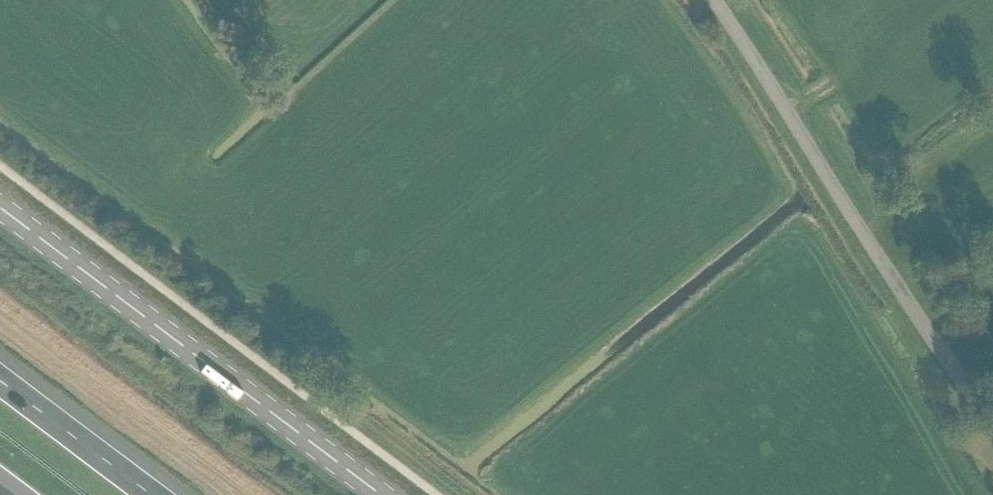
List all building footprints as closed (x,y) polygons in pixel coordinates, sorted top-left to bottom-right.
[(984,327),(992,342),(992,321),(984,327)]
